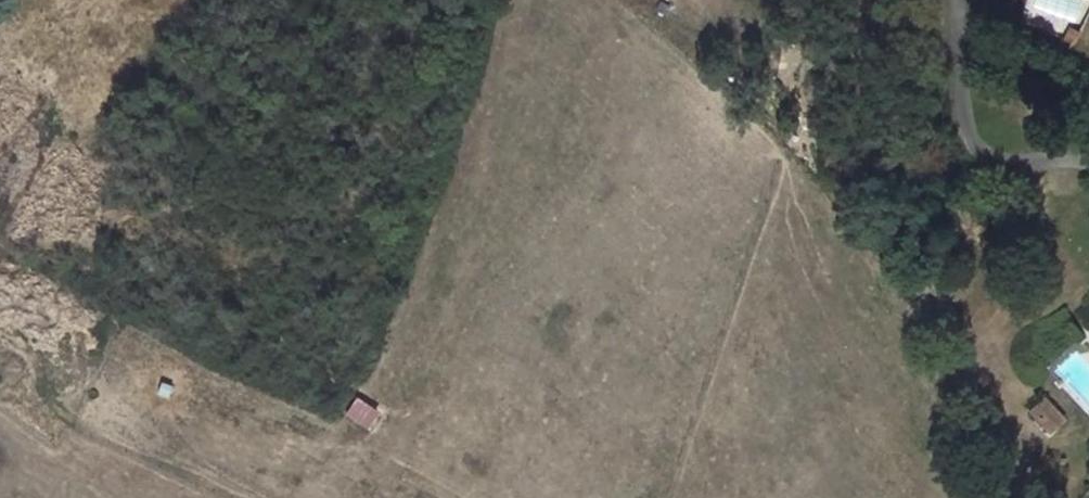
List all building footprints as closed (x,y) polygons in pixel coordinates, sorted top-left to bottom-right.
[(1045,400),(1032,411),(1040,420),(1052,408),(1045,400)] [(1052,408),(1040,420),(1052,433),(1064,421),(1052,408)]
